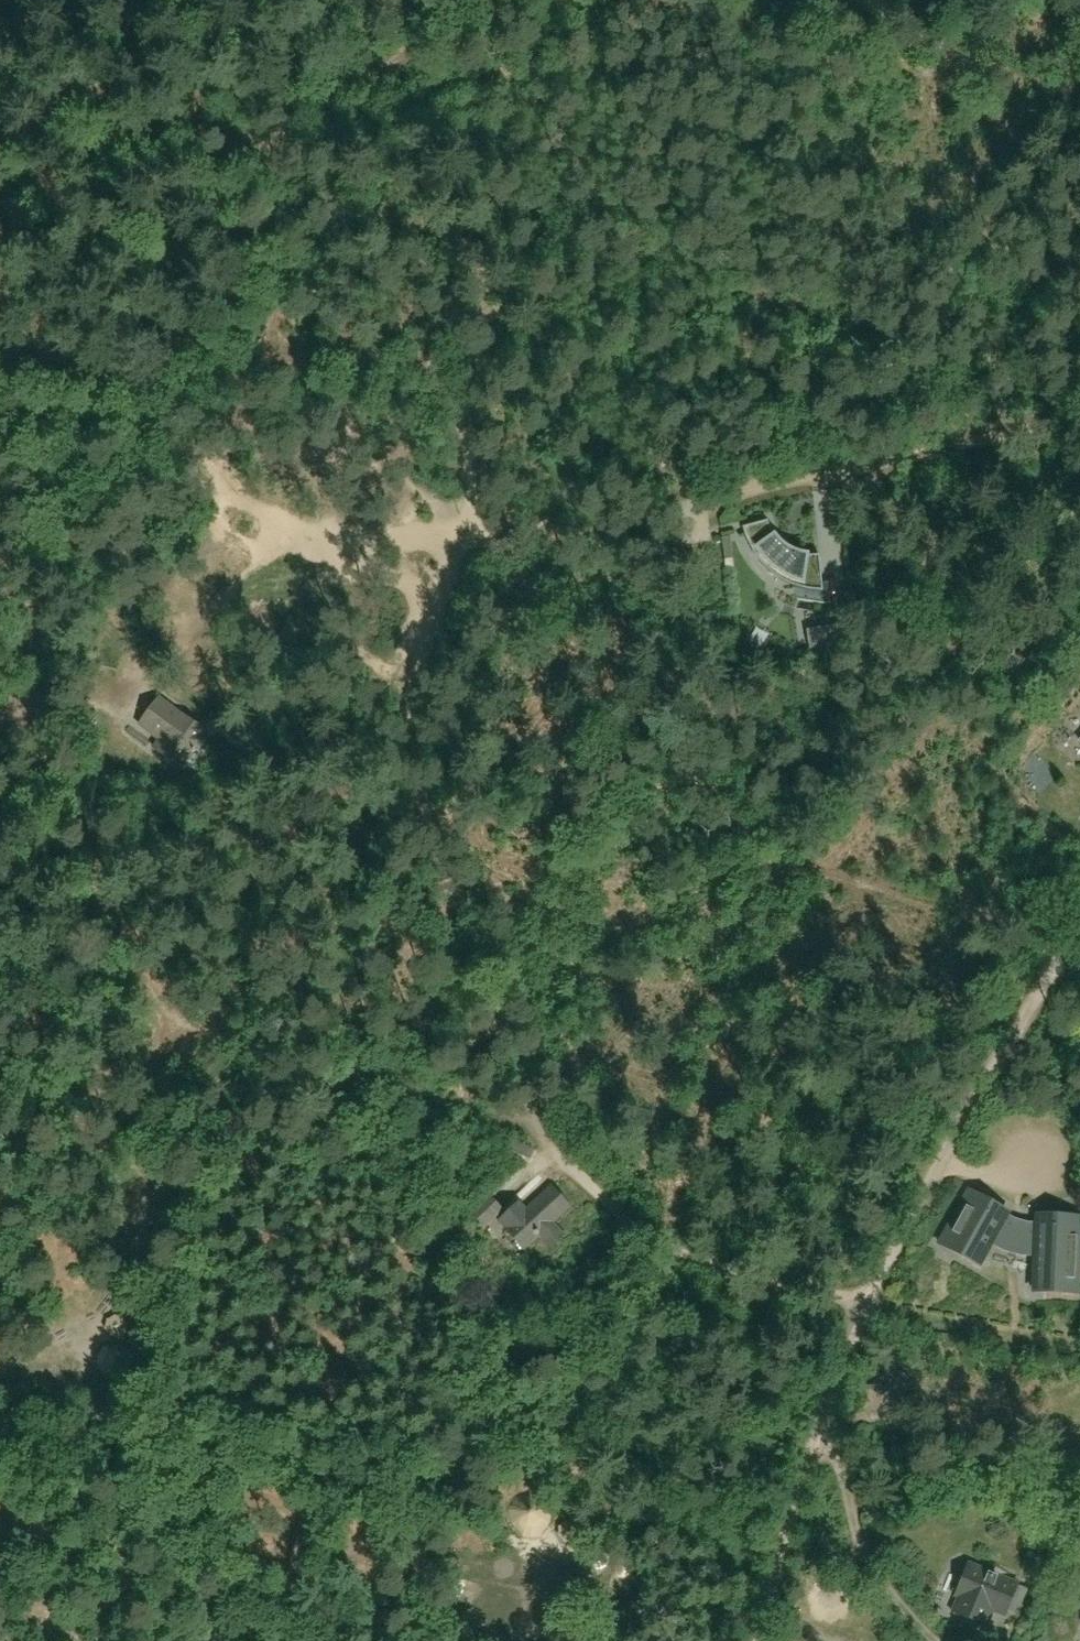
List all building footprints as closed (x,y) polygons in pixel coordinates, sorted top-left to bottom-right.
[(774,536),(770,528),(767,520),(743,528),(745,536),(750,546),(753,552),(761,563),(770,572),(781,580),(794,586),(807,590),(823,593),(823,592),(820,557),(810,557),(802,556),(794,553),(787,548),(780,543),(774,536)] [(842,625),(806,632),(809,650),(846,643),(842,625)] [(180,712),(180,713),(161,699),(142,724),(161,738),(154,748),(182,769),(186,763),(196,770),(212,748),(203,741),(209,733),(180,712)] [(1053,778),(1037,787),(1048,804),(1063,795),(1053,778)] [(506,1230),(524,1249),(539,1235),(552,1248),(565,1236),(553,1223),(570,1206),(552,1187),(526,1211),(519,1203),(500,1221),(507,1229),(506,1230)] [(1015,1220),(1007,1216),(1008,1213),(969,1191),(944,1235),(963,1246),(958,1254),(979,1265),(992,1242),(1005,1248),(1022,1253),(1036,1254),(1035,1274),(1048,1275),(1047,1292),(1079,1294),(1079,1281),(1079,1218),(1038,1216),(1037,1224),(1028,1224),(1015,1220)] [(483,1227),(500,1211),(488,1198),(470,1214),(483,1227)] [(1028,1589),(1019,1585),(1019,1584),(968,1563),(954,1594),(959,1596),(953,1613),(983,1625),(990,1609),(1006,1616),(1008,1611),(1017,1615),(1028,1589)]
